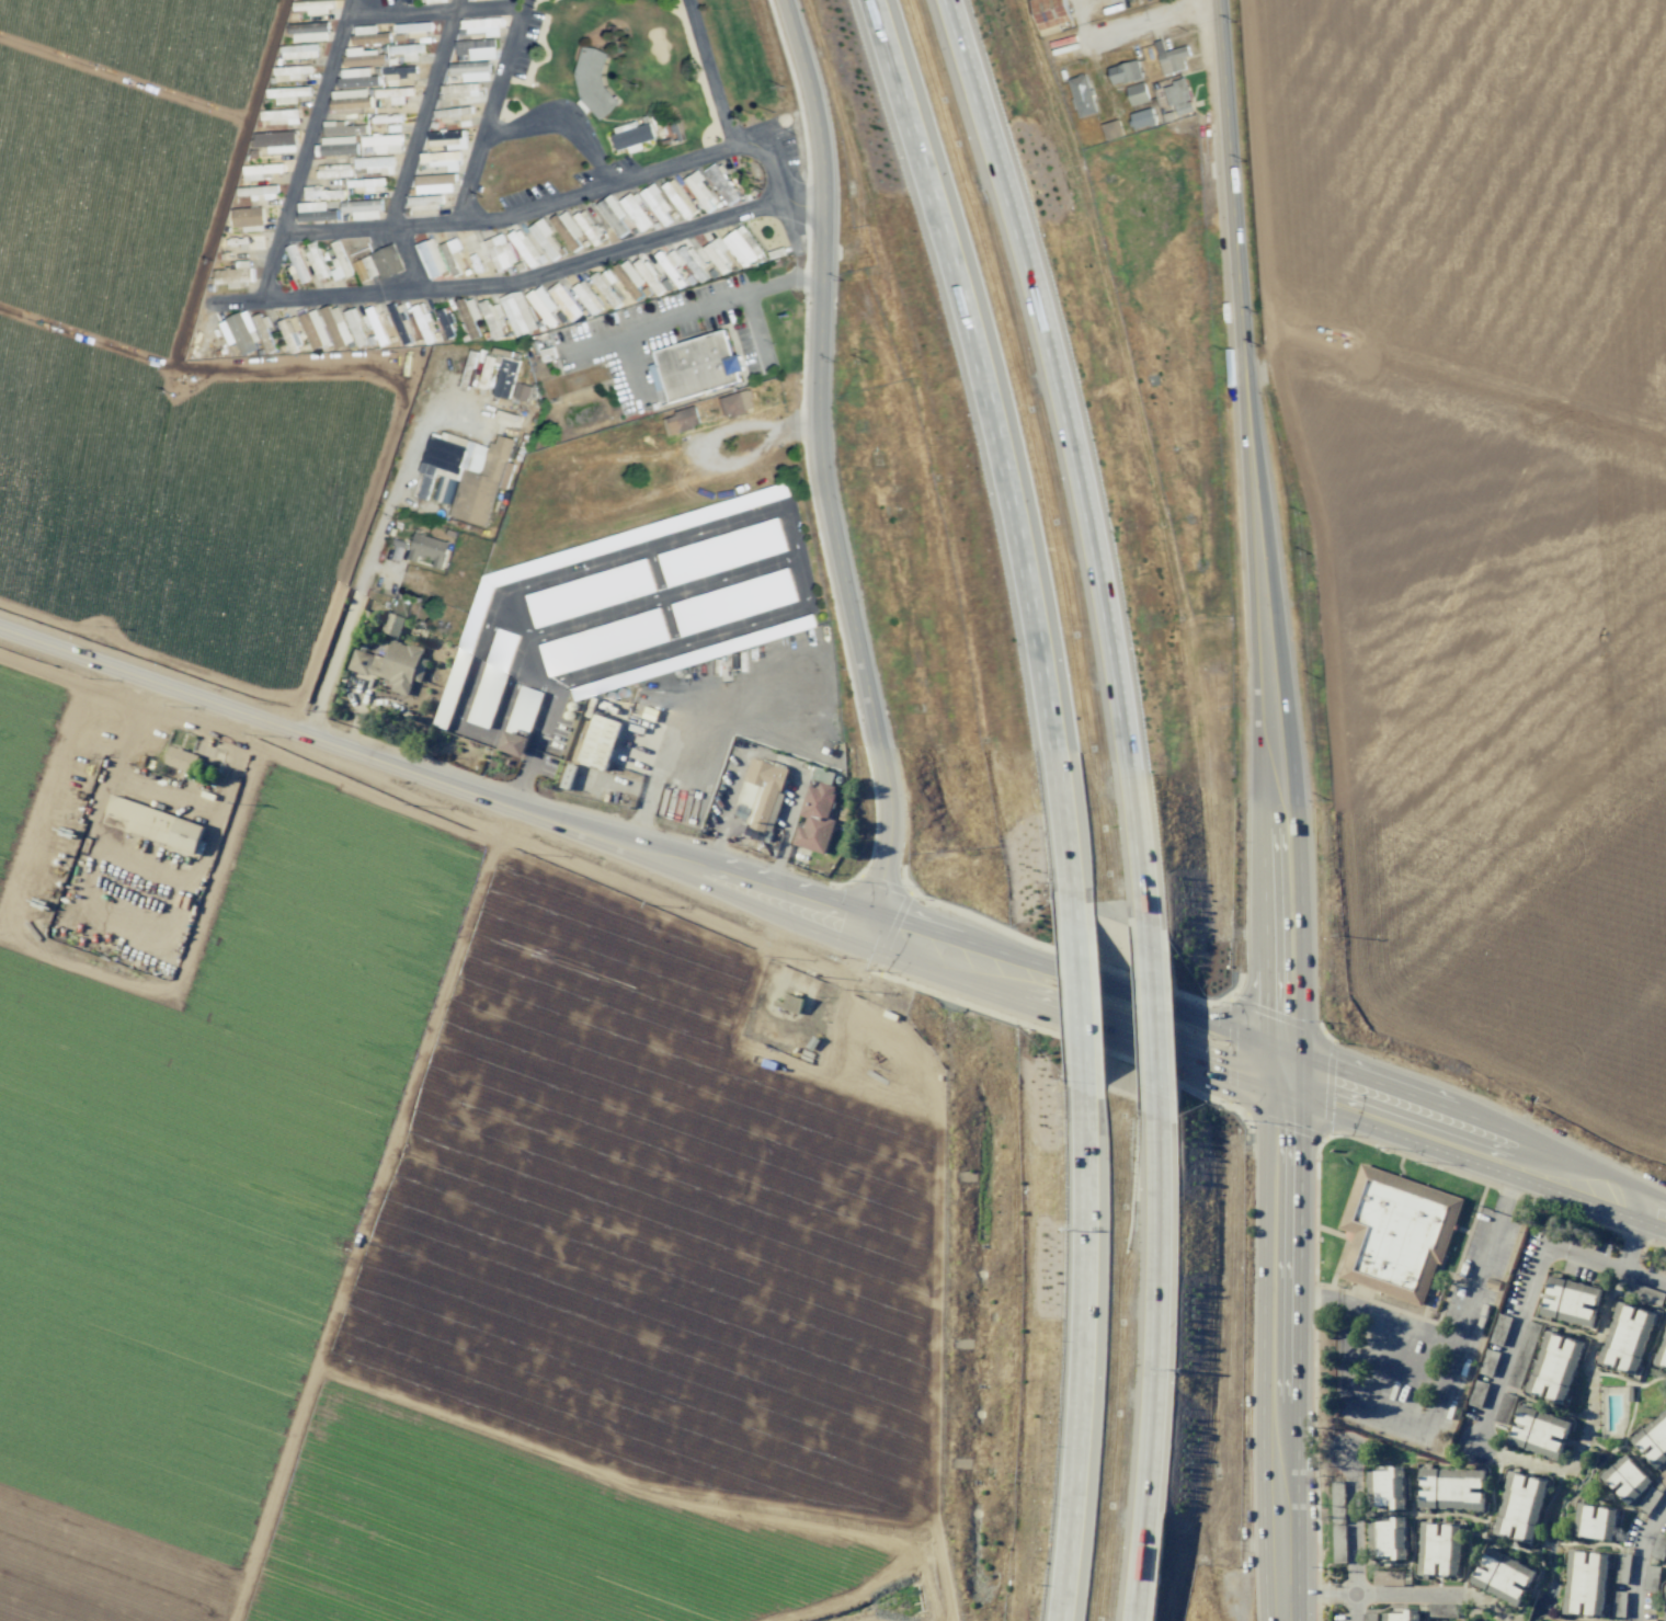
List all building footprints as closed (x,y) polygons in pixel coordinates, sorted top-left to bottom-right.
[(1059,32),(1058,24),(1070,22),(1065,0),(1031,0),(1039,36),(1059,32)] [(293,2),(294,11),(307,11),(307,13),(334,13),(333,1),(293,2)] [(501,19),(461,20),(462,32),(486,31),(486,37),(501,37),(501,19)] [(329,22),(291,24),(292,43),(329,41),(329,22)] [(397,33),(409,32),(409,38),(430,37),(429,23),(397,24),(397,33)] [(354,45),(390,43),(389,33),(376,33),(376,26),(354,27),(354,45)] [(495,60),(495,40),(455,41),(456,57),(470,57),(470,60),(495,60)] [(282,59),(318,58),(318,45),(281,46),(282,59)] [(423,45),(390,46),(390,55),(404,54),(404,62),(418,61),(418,53),(423,53),(423,45)] [(1184,60),(1191,58),(1188,46),(1157,53),(1163,75),(1187,69),(1184,60)] [(570,107),(612,117),(617,96),(598,92),(607,52),(585,47),(570,107)] [(345,49),(346,66),(385,65),(385,54),(377,54),(376,48),(345,49)] [(1143,78),(1138,60),(1108,68),(1113,86),(1143,78)] [(463,74),(463,82),(490,81),(489,62),(450,64),(450,75),(463,74)] [(302,81),(302,74),(313,73),(312,66),(274,68),(275,82),(302,81)] [(416,79),(415,67),(384,68),(385,85),(399,84),(399,80),(416,79)] [(370,76),(369,68),(339,69),(340,88),(379,86),(378,75),(370,76)] [(1132,106),(1150,101),(1145,82),(1126,88),(1132,106)] [(443,98),(479,97),(479,84),(442,85),(443,98)] [(276,105),(297,104),(297,96),(310,96),(310,87),(267,89),(267,98),(276,97),(276,105)] [(375,102),(404,101),(404,97),(415,96),(414,87),(374,89),(375,102)] [(1192,113),(1191,94),(1178,95),(1178,88),(1168,88),(1169,105),(1176,105),(1176,114),(1192,113)] [(331,112),(371,110),(370,89),(330,91),(331,112)] [(1131,114),(1135,130),(1156,124),(1152,108),(1131,114)] [(299,124),(298,110),(261,111),(262,120),(270,120),(270,125),(299,124)] [(401,125),(400,115),(373,116),(374,126),(401,125)] [(323,122),(324,135),(367,134),(367,125),(344,126),(344,121),(323,122)] [(630,154),(643,150),(641,143),(655,139),(650,123),(611,135),(616,151),(628,148),(630,154)] [(446,150),(467,150),(466,131),(428,132),(429,147),(446,146),(446,150)] [(268,148),(268,153),(296,152),(296,132),(255,133),(255,148),(268,148)] [(402,152),(401,134),(362,136),(362,153),(402,152)] [(357,136),(318,137),(319,156),(357,155),(357,136)] [(421,166),(447,164),(448,172),(460,171),(459,152),(420,154),(421,166)] [(395,173),(395,157),(354,158),(355,174),(395,173)] [(739,198),(717,163),(704,171),(727,206),(739,198)] [(272,173),(284,173),(283,164),(243,166),(244,181),(272,180),(272,173)] [(351,177),(350,165),(317,166),(318,178),(351,177)] [(715,198),(696,172),(684,181),(704,207),(715,198)] [(416,194),(455,193),(454,174),(416,176),(416,194)] [(680,189),(674,179),(663,186),(682,220),(696,212),(682,188),(680,189)] [(671,221),(666,213),(671,209),(654,184),(641,193),(663,227),(671,221)] [(238,196),(251,196),(251,200),(276,199),(275,186),(237,187),(238,196)] [(321,191),(320,186),(304,187),(305,201),(346,199),(345,190),(321,191)] [(620,201),(641,232),(653,224),(631,194),(620,201)] [(629,232),(620,219),(626,215),(612,195),(597,205),(619,238),(629,232)] [(441,196),(409,197),(410,210),(441,209),(441,196)] [(354,220),(382,220),(381,201),(342,202),(342,213),(354,213),(354,220)] [(298,203),(299,222),(338,221),(338,210),(327,211),(326,202),(298,203)] [(264,226),(263,208),(234,209),(234,227),(264,226)] [(529,228),(552,261),(564,253),(541,220),(529,228)] [(744,268),(763,253),(742,225),(722,240),(744,268)] [(509,236),(529,266),(541,258),(520,228),(509,236)] [(429,279),(447,272),(434,238),(416,245),(429,279)] [(440,245),(452,275),(467,268),(455,239),(440,245)] [(722,260),(728,256),(718,239),(705,247),(720,274),(728,269),(722,260)] [(319,280),(329,276),(314,242),(304,246),(319,280)] [(404,270),(392,243),(370,253),(382,279),(404,270)] [(674,267),(682,261),(673,248),(657,258),(678,289),(686,284),(674,267)] [(335,282),(352,275),(343,253),(331,258),(336,270),(331,272),(335,282)] [(364,258),(370,277),(377,275),(371,256),(364,258)] [(236,261),(237,269),(215,270),(215,285),(228,284),(228,287),(252,286),(251,260),(236,261)] [(657,295),(663,291),(653,276),(647,280),(657,295)] [(599,310),(596,305),(599,303),(585,280),(574,287),(591,315),(599,310)] [(569,322),(580,315),(561,283),(550,290),(569,322)] [(548,328),(557,322),(550,313),(556,308),(541,286),(526,296),(548,328)] [(500,298),(515,338),(536,330),(521,290),(500,298)] [(472,296),(455,304),(471,340),(481,336),(474,320),(481,317),(472,296)] [(504,336),(497,319),(505,316),(499,303),(489,307),(486,300),(478,303),(493,340),(504,336)] [(412,306),(424,345),(434,342),(431,331),(434,330),(425,302),(412,306)] [(387,308),(403,345),(415,340),(400,303),(387,308)] [(353,342),(337,304),(321,311),(336,349),(353,342)] [(387,344),(375,306),(367,308),(378,347),(387,344)] [(366,344),(360,328),(364,327),(356,307),(344,312),(357,347),(366,344)] [(437,310),(446,339),(456,335),(447,307),(437,310)] [(311,351),(329,345),(318,310),(300,315),(311,351)] [(236,342),(242,355),(262,347),(246,311),(219,322),(229,345),(236,342)] [(278,323),(290,350),(301,345),(296,332),(302,330),(296,315),(278,323)] [(741,383),(738,374),(745,371),(741,354),(732,357),(725,331),(654,350),(668,402),(741,383)] [(494,396),(511,399),(518,361),(501,357),(494,396)] [(513,397),(528,401),(531,387),(517,383),(513,397)] [(724,418),(746,413),(741,393),(719,398),(724,418)] [(519,415),(499,410),(496,423),(516,428),(519,415)] [(658,552),(667,585),(787,553),(778,520),(658,552)] [(409,557),(443,566),(450,542),(415,533),(409,557)] [(525,593),(534,626),(655,594),(646,561),(525,593)] [(680,636),(797,602),(788,569),(670,603),(680,636)] [(482,572),(439,707),(453,711),(494,582),(497,583),(498,577),(482,572)] [(669,643),(660,610),(539,642),(547,675),(669,643)] [(403,618),(386,612),(379,632),(397,638),(403,618)] [(466,722),(488,729),(518,635),(496,628),(466,722)] [(352,649),(347,668),(390,681),(387,690),(407,696),(412,680),(420,682),(426,660),(420,658),(422,649),(389,639),(383,658),(352,649)] [(500,752),(523,758),(539,692),(516,686),(500,752)] [(620,722),(592,714),(577,761),(605,770),(620,722)] [(188,773),(195,755),(169,745),(162,763),(188,773)] [(824,854),(833,820),(826,818),(834,787),(817,782),(816,788),(806,786),(798,816),(805,818),(802,828),(795,826),(790,845),(824,854)] [(203,825),(109,795),(104,812),(128,820),(124,831),(194,854),(203,825)] [(802,1000),(785,994),(780,1007),(797,1014),(802,1000)] [(1360,1158),(1463,1196),(1424,1308),(1337,1277),(1354,1231),(1336,1224),(1360,1158)] [(1549,1276),(1599,1289),(1595,1305),(1583,1302),(1582,1309),(1594,1311),(1590,1326),(1538,1313),(1542,1298),(1555,1300),(1556,1295),(1544,1293),(1549,1276)] [(1664,1293),(1659,1306),(1624,1293),(1629,1281),(1664,1293)] [(1619,1301),(1597,1361),(1612,1367),(1617,1355),(1623,1357),(1619,1369),(1633,1374),(1654,1314),(1639,1309),(1635,1321),(1630,1319),(1634,1306),(1619,1301)] [(1498,1313),(1511,1317),(1500,1346),(1488,1342),(1498,1313)] [(1652,1367),(1665,1324),(1665,1372),(1652,1367)] [(1547,1329),(1525,1391),(1541,1396),(1545,1384),(1550,1386),(1547,1399),(1562,1404),(1583,1343),(1566,1337),(1563,1348),(1559,1347),(1563,1335),(1547,1329)] [(1486,1348),(1499,1352),(1491,1377),(1477,1372),(1486,1348)] [(1475,1380),(1488,1384),(1480,1408),(1467,1404),(1475,1380)] [(1503,1392),(1516,1396),(1506,1425),(1493,1420),(1503,1392)] [(1507,1441),(1513,1425),(1525,1429),(1526,1425),(1514,1420),(1519,1404),(1570,1422),(1563,1438),(1551,1434),(1549,1438),(1561,1442),(1555,1459),(1507,1441)] [(1631,1439),(1642,1451),(1651,1442),(1655,1448),(1646,1457),(1656,1468),(1665,1459),(1665,1408),(1631,1439)] [(1628,1504),(1616,1492),(1625,1483),(1622,1479),(1612,1487),(1601,1475),(1625,1452),(1652,1481),(1628,1504)] [(1401,1465),(1403,1509),(1377,1510),(1377,1505),(1367,1506),(1366,1471),(1388,1471),(1388,1465),(1401,1465)] [(1484,1470),(1418,1466),(1418,1483),(1431,1484),(1430,1489),(1418,1488),(1417,1506),(1483,1508),(1484,1491),(1471,1489),(1471,1486),(1484,1486),(1484,1470)] [(1655,1479),(1665,1468),(1665,1487),(1665,1488),(1655,1479)] [(1509,1470),(1494,1534),(1510,1538),(1514,1526),(1518,1527),(1516,1539),(1532,1543),(1548,1479),(1530,1474),(1527,1487),(1524,1486),(1526,1474),(1509,1470)] [(1331,1563),(1345,1563),(1342,1484),(1329,1485),(1331,1563)] [(1651,1485),(1662,1493),(1647,1514),(1636,1507),(1651,1485)] [(1578,1502),(1595,1504),(1593,1517),(1598,1518),(1600,1505),(1617,1508),(1611,1541),(1573,1534),(1578,1502)] [(1403,1515),(1404,1560),(1378,1561),(1378,1555),(1369,1555),(1368,1520),(1389,1520),(1390,1515),(1403,1515)] [(1422,1521),(1438,1522),(1437,1536),(1442,1536),(1444,1522),(1460,1522),(1458,1576),(1440,1575),(1441,1562),(1436,1561),(1435,1574),(1418,1574),(1422,1521)] [(1470,1582),(1477,1566),(1488,1573),(1491,1568),(1480,1562),(1487,1546),(1534,1572),(1526,1587),(1514,1580),(1511,1585),(1524,1591),(1516,1606),(1470,1582)] [(1567,1549),(1564,1614),(1582,1616),(1583,1602),(1587,1602),(1586,1616),(1605,1617),(1607,1550),(1589,1549),(1588,1563),(1585,1563),(1585,1550),(1567,1549)] [(1617,1552),(1631,1554),(1627,1584),(1613,1583),(1617,1552)] [(1402,1572),(1371,1573),(1371,1585),(1402,1584),(1402,1572)] [(1611,1617),(1624,1618),(1627,1591),(1612,1591),(1611,1617)] [(1427,1603),(1457,1603),(1457,1617),(1427,1617),(1427,1603)] [(1417,1609),(1417,1620),(1381,1620),(1381,1614),(1403,1614),(1403,1609),(1417,1609)]
